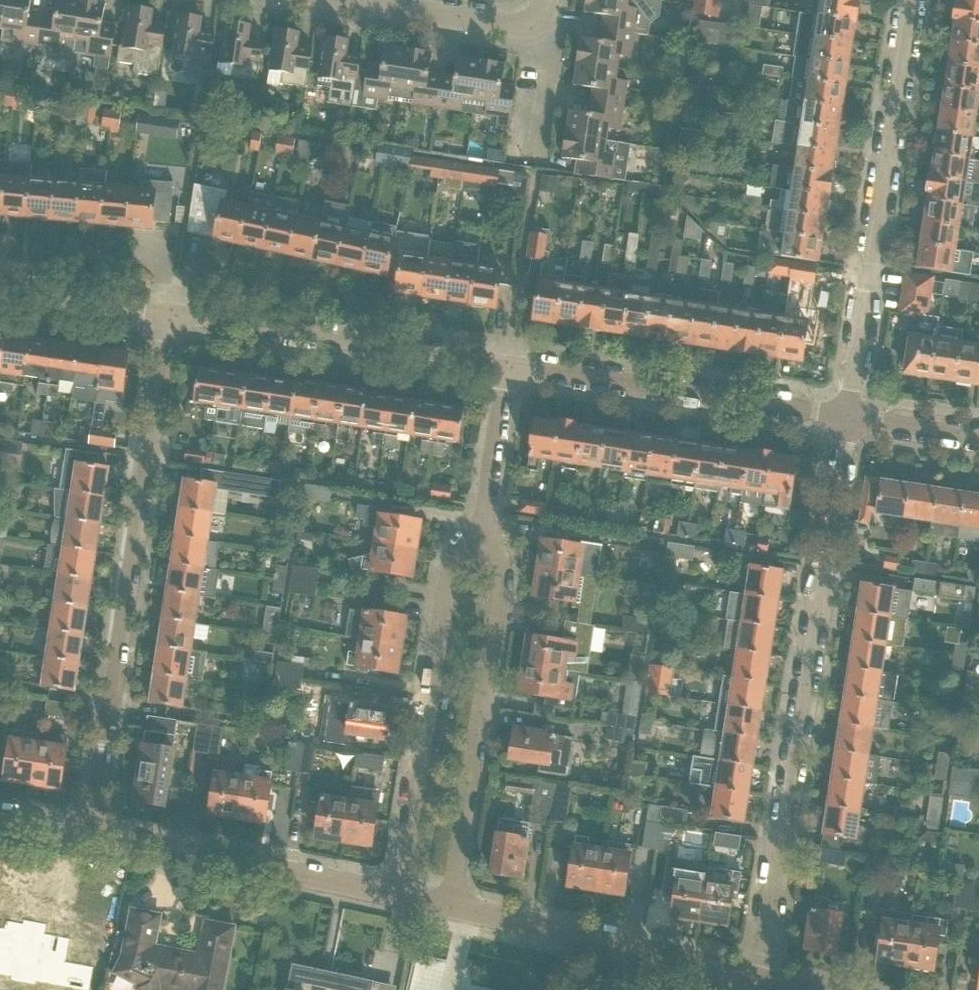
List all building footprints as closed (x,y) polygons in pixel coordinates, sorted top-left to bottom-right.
[(37,46),(41,19),(28,17),(31,0),(7,0),(3,29),(1,40),(37,46)] [(37,46),(51,48),(49,59),(72,62),(74,51),(82,0),(58,0),(55,21),(41,19),(37,46)] [(86,0),(82,0),(74,51),(95,55),(94,67),(108,69),(115,24),(102,22),(105,4),(106,4),(106,3),(86,0)] [(608,29),(634,33),(645,35),(647,23),(658,15),(660,0),(587,0),(584,13),(586,13),(586,12),(610,16),(608,29)] [(718,4),(695,0),(693,13),(716,17),(718,4)] [(809,14),(854,21),(858,0),(811,0),(809,14)] [(952,18),(978,22),(978,0),(958,0),(958,3),(955,3),(952,18)] [(748,4),(745,26),(759,29),(762,6),(748,4)] [(129,7),(123,47),(120,47),(117,62),(134,64),(132,72),(157,76),(165,26),(151,23),(153,10),(129,7)] [(816,37),(850,42),(851,33),(853,31),(855,24),(853,22),(853,21),(854,21),(809,14),(800,12),(797,34),(816,37)] [(178,14),(172,55),(169,69),(176,74),(182,72),(183,68),(208,72),(214,33),(200,31),(202,18),(178,14)] [(952,41),(978,45),(978,22),(952,18),(952,19),(955,19),(954,28),(951,28),(949,39),(952,40),(952,41)] [(227,22),(224,41),(220,62),(233,64),(232,76),(257,79),(263,41),(248,39),(250,25),(227,22)] [(697,27),(695,41),(717,44),(720,30),(697,27)] [(275,29),(272,49),(269,70),(282,72),(280,83),(305,87),(311,48),(297,46),(299,33),(275,29)] [(581,37),(577,61),(617,68),(619,55),(631,57),(634,33),(608,29),(606,42),(582,38),(582,37),(581,37)] [(797,34),(793,56),(796,56),(812,59),(846,64),(848,55),(850,53),(851,46),(849,43),(850,42),(816,37),(797,34)] [(318,77),(317,86),(330,88),(327,102),(352,106),(357,75),(360,56),(346,54),(348,40),(324,37),(321,56),(318,77)] [(945,63),(978,69),(978,45),(952,41),(950,51),(947,50),(945,63)] [(364,96),(400,101),(408,50),(384,46),(384,47),(385,47),(381,72),(368,70),(364,96)] [(400,101),(437,107),(441,81),(427,79),(431,55),(432,55),(433,53),(408,50),(400,101)] [(796,56),(793,78),(843,86),(844,77),(847,75),(848,68),(846,65),(846,64),(812,59),(796,56)] [(437,107),(473,113),(481,61),(456,57),(456,58),(458,59),(454,83),(441,81),(437,107)] [(481,61),(473,113),(509,118),(513,92),(500,90),(504,66),(505,66),(505,65),(481,61)] [(599,88),(597,102),(623,106),(627,82),(615,80),(617,68),(577,61),(573,86),(575,86),(575,85),(599,88)] [(945,86),(978,92),(978,69),(945,63),(943,76),(946,77),(945,86)] [(762,74),(762,75),(782,78),(784,67),(780,67),(775,66),(764,64),(762,74)] [(691,67),(689,77),(705,80),(707,70),(691,67)] [(789,100),(806,103),(840,108),(841,99),(843,96),(844,89),(843,87),(843,86),(793,78),(789,100)] [(688,85),(685,106),(695,108),(696,103),(710,105),(712,90),(698,87),(699,87),(688,85)] [(942,109),(978,115),(978,92),(945,86),(945,87),(942,87),(940,99),(943,100),(942,109)] [(759,96),(759,97),(776,99),(778,100),(780,89),(777,89),(767,88),(760,87),(759,96)] [(6,88),(4,105),(21,106),(22,90),(6,88)] [(786,100),(783,122),(836,130),(838,121),(840,119),(841,112),(839,110),(840,108),(806,103),(789,100),(786,100)] [(52,102),(50,120),(60,121),(62,103),(52,102)] [(570,110),(566,134),(606,141),(608,128),(620,130),(623,106),(597,102),(595,115),(571,111),(571,110),(570,110)] [(62,103),(60,121),(70,122),(71,104),(62,103)] [(104,109),(102,127),(110,128),(113,110),(104,109)] [(935,131),(973,137),(974,125),(978,126),(978,120),(978,115),(942,109),(940,118),(937,118),(935,131)] [(113,110),(110,128),(119,129),(121,112),(113,110)] [(139,114),(136,132),(144,133),(177,138),(180,121),(147,116),(139,114)] [(780,121),(776,143),(799,147),(833,152),(834,142),(837,140),(838,133),(836,131),(836,130),(783,122),(780,121)] [(707,155),(710,134),(681,129),(678,151),(707,155)] [(252,131),(249,149),(257,151),(260,132),(252,131)] [(936,144),(935,154),(973,160),(975,150),(971,149),(973,137),(935,131),(933,144),(936,144)] [(562,157),(562,158),(563,159),(564,157),(588,161),(586,175),(606,178),(612,179),(614,165),(627,167),(628,156),(630,145),(606,141),(598,139),(566,134),(562,157)] [(275,153),(284,155),(287,136),(277,135),(275,153)] [(287,136),(284,155),(292,156),(295,137),(287,136)] [(324,160),(333,162),(336,144),(327,143),(324,160)] [(336,144),(333,162),(342,163),(344,145),(336,144)] [(378,144),(376,162),(384,164),(387,146),(378,144)] [(387,146),(384,164),(393,165),(396,147),(387,146)] [(799,147),(796,168),(831,174),(831,173),(829,173),(831,164),(833,162),(834,155),(833,153),(833,152),(799,147)] [(750,152),(749,162),(768,165),(769,155),(750,152)] [(928,176),(978,184),(978,161),(973,160),(935,154),(934,155),(931,155),(929,166),(933,167),(931,176),(928,175),(928,176)] [(687,174),(689,174),(691,160),(673,157),(671,172),(675,172),(687,174)] [(433,160),(430,176),(439,178),(442,161),(435,160),(433,160)] [(5,161),(1,214),(26,216),(30,179),(31,164),(5,161)] [(442,161),(439,178),(463,181),(465,164),(442,161)] [(694,161),(692,174),(715,178),(717,164),(694,161)] [(465,164),(463,181),(488,185),(491,168),(465,164)] [(769,187),(780,189),(827,196),(831,174),(796,168),(772,165),(769,187)] [(79,183),(76,221),(100,223),(103,186),(104,186),(106,170),(81,168),(80,183),(79,183)] [(491,168),(488,185),(496,187),(499,169),(491,168)] [(515,172),(511,197),(524,199),(528,175),(515,172)] [(675,172),(673,183),(684,184),(691,180),(687,174),(675,172)] [(542,175),(540,191),(555,193),(557,177),(542,175)] [(926,192),(929,192),(928,199),(967,205),(974,206),(977,207),(978,207),(978,184),(928,176),(926,192)] [(129,188),(126,226),(151,228),(152,220),(168,222),(168,223),(169,223),(173,181),(172,181),(171,183),(139,180),(139,178),(138,178),(137,189),(129,188)] [(26,216),(51,219),(54,181),(30,179),(26,216)] [(589,180),(588,187),(592,192),(599,193),(600,182),(589,180)] [(51,219),(76,221),(79,183),(54,181),(51,219)] [(628,181),(626,191),(644,193),(646,184),(628,181)] [(673,183),(672,194),(675,194),(678,195),(683,191),(684,184),(673,183)] [(646,184),(644,193),(653,195),(655,185),(646,184)] [(100,223),(126,226),(129,188),(104,186),(103,186),(100,223)] [(188,224),(186,232),(200,235),(202,227),(215,230),(213,238),(239,243),(247,207),(225,202),(227,192),(196,186),(192,204),(188,224)] [(770,200),(769,209),(823,217),(824,208),(826,207),(828,199),(826,196),(827,196),(780,189),(778,201),(770,200)] [(247,207),(239,243),(263,249),(271,212),(275,197),(251,192),(247,207)] [(677,197),(675,198),(695,217),(696,217),(699,217),(702,198),(683,195),(677,197)] [(263,249),(289,254),(296,218),(300,202),(275,196),(271,212),(263,249)] [(743,196),(742,206),(761,209),(763,199),(743,196)] [(678,207),(668,198),(664,216),(676,217),(678,207)] [(924,200),(923,212),(926,212),(924,222),(962,227),(971,229),(974,206),(967,205),(928,199),(927,200),(924,200)] [(324,200),(320,223),(312,259),(336,264),(346,216),(348,205),(324,200)] [(765,231),(772,232),(819,239),(821,230),(823,229),(824,221),(823,218),(823,217),(769,209),(765,231)] [(371,222),(346,216),(336,264),(360,269),(371,222)] [(687,217),(684,238),(697,240),(700,237),(701,231),(687,217)] [(289,254),(312,259),(320,223),(296,218),(289,254)] [(390,252),(394,234),(396,227),(371,222),(360,269),(386,275),(386,274),(390,252)] [(709,223),(707,228),(723,244),(724,245),(727,225),(709,222),(709,223)] [(920,230),(918,244),(956,250),(957,238),(961,238),(962,227),(924,222),(923,231),(920,230)] [(531,257),(530,262),(542,264),(545,264),(550,253),(545,251),(546,244),(551,244),(550,233),(535,231),(534,234),(531,234),(528,257),(531,257)] [(819,239),(772,232),(768,254),(816,262),(817,252),(820,249),(821,243),(819,240),(819,239)] [(629,233),(627,248),(637,250),(639,235),(629,233)] [(394,234),(390,252),(386,274),(398,277),(396,291),(422,295),(427,258),(429,245),(430,239),(394,234)] [(651,237),(649,251),(659,253),(661,238),(651,237)] [(453,249),(446,299),(470,302),(469,304),(470,304),(476,266),(478,253),(479,244),(454,240),(453,249)] [(673,240),(671,255),(679,256),(681,241),(673,240)] [(582,241),(580,260),(590,261),(593,242),(582,241)] [(956,250),(918,244),(916,257),(919,257),(917,267),(970,275),(973,252),(956,250)] [(422,295),(446,299),(453,249),(429,245),(427,258),(422,295)] [(604,245),(602,264),(609,265),(612,265),(615,246),(604,245)] [(627,248),(624,267),(635,268),(637,250),(627,248)] [(649,251),(646,270),(656,272),(659,253),(649,251)] [(671,255),(668,274),(677,275),(679,256),(671,255)] [(689,257),(679,256),(677,275),(687,277),(689,257)] [(702,260),(699,278),(706,279),(709,280),(712,261),(709,261),(705,260),(702,260)] [(562,285),(563,279),(540,275),(542,264),(530,262),(528,274),(525,273),(522,295),(537,297),(536,299),(533,318),(535,319),(537,321),(544,322),(547,320),(556,322),(562,285)] [(724,263),(721,282),(731,283),(734,264),(724,263)] [(788,292),(797,293),(799,279),(813,281),(815,266),(793,263),(788,292)] [(476,266),(470,304),(471,304),(471,306),(483,308),(483,306),(495,308),(500,270),(476,266)] [(746,266),(743,285),(753,287),(756,268),(746,266)] [(906,273),(904,286),(930,290),(932,277),(906,273)] [(609,274),(606,292),(600,329),(602,329),(603,331),(611,332),(613,331),(623,332),(628,295),(631,277),(609,274)] [(561,288),(556,322),(557,322),(559,324),(566,325),(569,324),(577,325),(577,326),(578,326),(584,288),(586,278),(563,275),(563,279),(562,285),(561,288)] [(628,295),(623,332),(624,332),(625,334),(633,336),(635,334),(645,335),(650,299),(653,281),(631,277),(628,295)] [(650,299),(645,335),(646,336),(648,338),(655,339),(657,337),(667,339),(675,284),(653,281),(650,299)] [(961,282),(958,301),(967,303),(970,283),(961,282)] [(967,303),(978,304),(978,294),(978,285),(970,283),(967,303)] [(675,284),(667,339),(675,340),(678,342),(685,344),(687,342),(689,342),(697,288),(675,284)] [(904,286),(902,299),(928,303),(930,290),(904,286)] [(578,326),(600,329),(606,292),(584,288),(578,326)] [(697,288),(689,342),(698,344),(700,346),(707,347),(709,345),(711,346),(717,309),(720,291),(697,288)] [(928,303),(902,299),(900,312),(926,316),(928,303)] [(739,312),(733,350),(755,353),(761,315),(763,306),(740,303),(739,312)] [(761,315),(755,353),(756,353),(756,352),(765,354),(766,356),(774,357),(776,355),(778,356),(783,319),(771,317),(773,308),(763,306),(761,315)] [(731,349),(733,350),(739,312),(717,309),(711,346),(720,347),(722,349),(729,350),(731,349)] [(783,319),(778,356),(786,357),(789,360),(796,361),(798,359),(800,359),(802,352),(807,353),(808,344),(803,343),(803,340),(807,341),(810,340),(811,339),(812,339),(814,337),(815,335),(815,333),(815,332),(815,330),(815,329),(814,328),(814,327),(812,326),(811,325),(810,325),(806,324),(806,322),(793,320),(794,312),(785,311),(784,319),(783,319)] [(910,336),(904,373),(930,377),(936,340),(939,318),(926,316),(913,314),(910,336)] [(936,340),(930,377),(955,381),(961,344),(963,331),(954,330),(952,343),(936,340)] [(25,378),(30,342),(28,341),(27,339),(19,337),(17,340),(6,338),(0,377),(0,390),(10,391),(11,384),(23,386),(25,378)] [(37,394),(47,396),(55,346),(44,344),(43,341),(35,340),(33,342),(30,342),(25,378),(39,380),(37,394)] [(978,384),(978,347),(961,344),(955,381),(978,384)] [(58,383),(73,385),(79,349),(77,349),(75,346),(67,345),(65,347),(55,346),(47,396),(56,397),(58,383)] [(73,385),(71,399),(96,403),(103,353),(93,352),(92,349),(83,347),(81,350),(79,349),(73,385)] [(96,403),(96,404),(106,405),(107,401),(121,403),(123,391),(124,387),(127,388),(128,377),(125,377),(129,354),(104,351),(103,353),(96,403)] [(204,420),(216,422),(224,372),(199,368),(197,386),(194,386),(192,397),(195,397),(194,402),(206,403),(204,420)] [(224,372),(216,422),(224,423),(227,423),(240,425),(243,411),(248,376),(246,375),(246,372),(235,371),(234,374),(224,372)] [(240,425),(264,429),(272,379),(261,378),(262,375),(250,373),(250,376),(248,376),(243,411),(240,425)] [(278,416),(290,418),(296,380),(283,378),(283,381),(272,379),(264,429),(276,430),(278,416)] [(288,433),(312,436),(320,384),(296,380),(290,418),(288,433)] [(320,384),(312,436),(323,438),(325,423),(327,424),(338,425),(339,425),(345,388),(320,384)] [(351,427),(363,429),(369,391),(345,388),(339,425),(336,440),(348,442),(351,427)] [(372,445),(384,447),(392,398),(381,396),(381,393),(369,391),(363,429),(374,431),(372,445)] [(398,434),(411,436),(416,402),(413,401),(413,398),(402,397),(402,400),(392,398),(384,447),(396,449),(398,434)] [(420,453),(432,455),(440,405),(429,404),(429,401),(418,399),(418,402),(416,402),(411,436),(422,438),(420,453)] [(440,405),(432,455),(444,456),(446,441),(459,443),(460,438),(462,439),(464,428),(461,427),(464,409),(440,405)] [(33,420),(31,435),(41,436),(43,422),(33,420)] [(540,457),(553,460),(559,421),(558,421),(558,424),(534,420),(527,470),(538,471),(540,457)] [(565,468),(576,470),(583,427),(574,426),(575,423),(559,421),(553,460),(566,461),(565,468)] [(43,422),(41,436),(50,438),(53,423),(43,422)] [(587,465),(600,467),(606,428),(593,426),(592,429),(583,427),(576,470),(586,471),(587,465)] [(79,441),(89,443),(92,428),(81,427),(79,441)] [(92,428),(89,443),(113,447),(116,432),(92,428)] [(613,476),(623,477),(630,435),(619,433),(620,430),(606,428),(600,467),(614,469),(613,476)] [(630,435),(623,477),(635,479),(647,481),(648,474),(653,435),(640,433),(639,436),(630,435)] [(647,481),(670,485),(677,442),(667,440),(667,437),(653,435),(648,474),(647,481)] [(21,456),(23,442),(0,439),(0,453),(21,456)] [(677,442),(670,485),(671,485),(683,487),(695,488),(701,446),(690,444),(691,441),(678,439),(678,442),(677,442)] [(701,446),(695,488),(704,490),(717,492),(718,485),(724,446),(710,444),(710,447),(701,446)] [(730,494),(741,495),(748,453),(738,451),(738,448),(724,446),(718,485),(731,487),(730,494)] [(184,460),(204,463),(206,451),(186,448),(184,460)] [(59,489),(72,491),(104,496),(108,469),(96,467),(98,455),(65,450),(59,489)] [(206,451),(204,463),(224,466),(225,454),(206,451)] [(741,495),(740,503),(763,506),(771,456),(772,454),(756,451),(755,454),(748,453),(741,495)] [(234,466),(258,470),(260,457),(237,454),(234,466)] [(795,460),(771,456),(763,506),(788,510),(795,460)] [(260,457),(258,470),(266,471),(268,459),(260,457)] [(295,468),(293,477),(306,479),(307,469),(295,468)] [(184,480),(180,508),(212,513),(216,488),(278,498),(280,482),(203,470),(201,482),(184,480)] [(331,477),(329,486),(341,488),(343,479),(331,477)] [(869,512),(905,517),(910,484),(866,477),(859,522),(867,523),(869,512)] [(367,480),(366,489),(378,491),(379,482),(367,480)] [(379,482),(378,491),(389,492),(390,483),(379,482)] [(305,484),(303,498),(329,502),(331,488),(306,484),(305,484)] [(431,487),(430,497),(450,500),(451,490),(452,487),(432,484),(431,487)] [(905,517),(932,522),(937,488),(910,484),(905,517)] [(416,495),(429,497),(431,487),(418,485),(416,495)] [(56,516),(58,517),(100,523),(104,496),(72,491),(59,489),(55,488),(56,516)] [(957,539),(959,526),(965,493),(937,488),(932,522),(930,535),(957,539)] [(958,538),(978,541),(978,495),(965,493),(959,526),(958,538)] [(520,512),(545,516),(547,503),(522,499),(520,512)] [(618,512),(616,526),(626,528),(628,514),(630,504),(619,502),(618,512)] [(561,503),(559,518),(569,520),(571,505),(561,503)] [(359,505),(357,518),(365,519),(364,526),(367,526),(377,528),(374,542),(415,549),(415,546),(419,521),(400,518),(383,516),(384,509),(359,505)] [(571,505),(569,520),(579,521),(581,507),(571,505)] [(180,508),(175,535),(208,540),(212,513),(180,508)] [(608,511),(606,525),(616,526),(618,512),(608,511)] [(53,545),(63,546),(96,551),(100,523),(58,517),(56,519),(55,521),(54,524),(53,526),(52,529),(52,531),(52,534),(52,537),(52,539),(53,542),(53,545)] [(656,518),(654,532),(664,533),(666,519),(656,518)] [(679,522),(676,536),(685,538),(688,523),(679,522)] [(282,523),(280,538),(292,539),(294,525),(292,525),(282,523)] [(688,523),(685,538),(697,539),(699,525),(688,523)] [(726,529),(724,543),(734,545),(736,530),(726,529)] [(736,530),(734,545),(744,546),(746,532),(736,530)] [(175,535),(171,563),(204,568),(208,540),(175,535)] [(638,537),(636,551),(659,554),(661,540),(638,537)] [(756,552),(766,553),(768,541),(758,539),(756,552)] [(542,541),(538,568),(578,574),(581,560),(590,561),(592,549),(562,544),(542,541)] [(415,549),(374,542),(373,553),(355,558),(352,576),(371,579),(372,570),(411,576),(415,549)] [(668,543),(666,556),(693,561),(695,547),(668,543)] [(48,544),(44,572),(59,574),(64,575),(91,579),(96,551),(63,546),(53,545),(48,544)] [(884,567),(898,569),(900,559),(885,557),(884,567)] [(912,560),(910,571),(924,574),(926,562),(912,560)] [(926,562),(924,574),(938,576),(940,565),(926,562)] [(171,563),(167,591),(200,596),(204,568),(171,563)] [(293,565),(291,579),(316,582),(318,568),(293,565)] [(276,566),(274,579),(286,580),(287,568),(276,566)] [(749,566),(745,594),(778,599),(782,571),(749,566)] [(538,568),(534,596),(554,599),(572,602),(571,607),(591,610),(594,592),(587,591),(590,577),(597,578),(598,577),(578,574),(538,568)] [(664,569),(662,582),(674,584),(676,570),(664,569)] [(965,581),(978,583),(978,582),(978,570),(967,569),(965,581)] [(59,574),(55,602),(87,607),(91,579),(59,574)] [(914,578),(912,592),(937,596),(939,582),(914,578)] [(274,579),(272,593),(284,594),(284,591),(286,580),(274,579)] [(291,579),(289,592),(314,596),(316,582),(291,579)] [(939,582),(937,596),(963,600),(965,586),(939,582)] [(861,584),(856,612),(907,620),(909,606),(906,606),(908,591),(861,584)] [(167,591),(163,619),(195,623),(200,596),(167,591)] [(730,591),(726,620),(727,620),(741,622),(774,627),(778,599),(745,594),(730,591)] [(660,596),(657,609),(669,611),(672,598),(660,596)] [(55,602),(50,629),(83,634),(87,607),(55,602)] [(265,608),(263,626),(278,628),(281,608),(266,606),(265,608)] [(346,637),(360,639),(401,645),(405,617),(385,614),(350,609),(346,637)] [(657,609),(655,622),(667,624),(669,611),(657,609)] [(856,612),(852,640),(885,645),(903,648),(907,620),(856,612)] [(960,613),(957,627),(969,629),(971,615),(960,613)] [(625,616),(623,631),(638,633),(646,635),(647,635),(650,619),(625,616)] [(163,619),(158,646),(191,651),(193,638),(204,640),(207,638),(208,626),(195,623),(163,619)] [(723,647),(737,649),(769,654),(774,627),(741,622),(727,620),(723,647)] [(528,637),(523,664),(564,670),(579,673),(585,673),(587,674),(593,640),(595,626),(565,621),(562,642),(547,640),(528,637)] [(50,629),(46,657),(79,662),(83,634),(50,629)] [(401,645),(360,639),(358,653),(348,652),(346,665),(377,670),(397,673),(401,645)] [(852,640),(848,668),(880,673),(884,645),(852,640)] [(956,642),(953,656),(964,658),(966,643),(956,642)] [(158,646),(154,674),(187,679),(202,681),(207,654),(191,651),(158,646)] [(737,649),(732,677),(765,682),(769,654),(737,649)] [(254,660),(254,661),(272,664),(273,654),(270,653),(256,651),(254,660)] [(651,654),(649,665),(660,667),(662,656),(651,654)] [(953,656),(952,668),(963,670),(964,658),(953,656)] [(79,662),(46,657),(42,685),(74,690),(79,662)] [(278,661),(276,675),(301,679),(303,665),(278,661)] [(523,664),(519,692),(533,694),(545,696),(544,705),(535,704),(533,715),(555,718),(556,708),(563,709),(573,710),(579,673),(564,670),(523,664)] [(649,665),(645,692),(665,695),(667,678),(672,679),(673,669),(660,667),(649,665)] [(876,700),(892,702),(896,675),(880,673),(848,668),(844,695),(876,700)] [(965,685),(978,687),(978,673),(967,671),(965,685)] [(187,679),(154,674),(150,701),(183,706),(187,679)] [(301,679),(276,675),(274,689),(298,693),(301,679)] [(722,675),(717,703),(761,710),(765,682),(732,677),(722,675)] [(258,676),(256,690),(268,692),(269,692),(271,677),(258,676)] [(627,682),(622,714),(637,717),(642,684),(627,682)] [(965,685),(963,704),(978,706),(978,687),(965,685)] [(255,702),(266,704),(268,692),(256,690),(255,702)] [(844,695),(840,722),(872,727),(888,730),(893,702),(892,702),(876,700),(844,695)] [(946,699),(945,710),(955,712),(957,701),(946,699)] [(329,700),(323,742),(347,745),(349,733),(350,733),(350,734),(364,737),(364,735),(375,737),(375,738),(383,739),(383,738),(387,739),(391,709),(371,706),(341,702),(332,700),(329,700)] [(45,715),(70,719),(72,705),(47,701),(45,715)] [(717,703),(713,731),(757,738),(761,710),(717,703)] [(643,706),(641,720),(652,722),(654,708),(643,706)] [(945,710),(942,726),(953,727),(955,712),(945,710)] [(609,712),(607,726),(635,730),(637,718),(637,717),(622,714),(609,712)] [(135,802),(164,806),(177,721),(148,716),(146,730),(168,734),(165,747),(144,744),(135,802)] [(242,728),(266,731),(268,720),(243,717),(242,728)] [(641,720),(639,733),(650,735),(652,722),(641,720)] [(840,722),(835,751),(868,756),(872,727),(840,722)] [(197,724),(193,752),(209,754),(209,751),(213,726),(197,724)] [(607,726),(605,740),(632,744),(635,730),(607,726)] [(538,772),(569,777),(572,752),(571,752),(573,738),(514,729),(509,758),(540,763),(538,772)] [(4,779),(32,784),(38,744),(24,742),(25,732),(13,730),(11,740),(4,779)] [(701,757),(720,760),(752,765),(757,738),(713,731),(705,730),(701,757)] [(38,744),(32,784),(59,788),(66,749),(65,749),(67,739),(55,737),(53,747),(38,744)] [(286,768),(298,770),(303,744),(289,742),(286,768)] [(303,744),(298,770),(312,772),(316,746),(303,744)] [(835,751),(831,778),(863,783),(876,785),(880,757),(868,756),(835,751)] [(938,752),(936,766),(948,768),(950,754),(938,752)] [(355,767),(382,771),(384,757),(358,753),(355,767)] [(692,756),(690,770),(703,771),(701,785),(716,787),(748,792),(752,765),(720,760),(701,757),(692,756)] [(207,762),(205,779),(215,780),(212,794),(209,814),(237,818),(243,778),(229,776),(230,766),(207,762)] [(630,762),(628,775),(644,777),(645,764),(630,762)] [(936,766),(934,779),(946,781),(948,768),(936,766)] [(953,766),(951,782),(974,785),(976,785),(978,770),(953,766)] [(243,778),(237,818),(265,823),(271,782),(272,772),(260,770),(258,781),(243,778)] [(628,775),(626,789),(642,791),(644,777),(628,775)] [(831,778),(827,805),(859,810),(863,783),(831,778)] [(533,794),(530,817),(552,820),(553,811),(556,790),(557,785),(549,784),(546,783),(535,782),(533,794)] [(951,782),(949,794),(974,799),(976,785),(974,785),(951,782)] [(314,785),(311,802),(321,803),(319,817),(316,837),(343,841),(349,800),(351,791),(314,785)] [(553,811),(552,820),(565,822),(571,787),(570,787),(559,785),(557,785),(556,790),(553,811)] [(748,792),(716,787),(711,816),(744,821),(748,792)] [(349,800),(343,841),(371,845),(377,805),(376,805),(378,795),(365,793),(351,791),(349,800)] [(642,847),(655,849),(659,824),(659,821),(661,807),(648,805),(642,847)] [(859,810),(827,805),(823,833),(842,836),(840,844),(866,848),(868,832),(864,826),(857,825),(859,810)] [(688,811),(661,807),(659,821),(686,825),(688,811)] [(930,807),(928,820),(940,822),(942,809),(930,807)] [(492,874),(521,878),(530,822),(500,818),(492,874)] [(928,820),(927,828),(938,830),(940,822),(928,820)] [(659,824),(655,849),(668,851),(672,826),(659,824)] [(713,846),(738,850),(740,836),(715,832),(713,846)] [(572,866),(569,886),(596,890),(602,852),(587,850),(589,838),(577,836),(575,846),(574,856),(572,866)] [(602,850),(596,890),(623,894),(631,844),(604,840),(602,850)] [(912,847),(910,861),(937,865),(939,851),(912,847)] [(818,862),(844,866),(846,852),(820,848),(818,862)] [(868,855),(864,878),(869,879),(868,882),(884,884),(886,870),(898,872),(900,860),(868,855)] [(938,864),(936,876),(962,881),(964,868),(938,864)] [(671,916),(699,921),(705,881),(690,878),(692,869),(679,867),(671,916)] [(705,881),(699,921),(726,925),(732,891),(738,892),(747,894),(749,881),(740,879),(741,872),(707,867),(705,881)] [(803,873),(801,888),(811,890),(814,875),(803,873)] [(957,882),(953,908),(967,910),(971,884),(957,882)] [(967,910),(978,912),(978,886),(971,884),(967,910)] [(826,911),(828,903),(813,900),(805,950),(835,954),(842,913),(826,911)] [(132,909),(123,955),(115,972),(140,984),(138,987),(143,989),(162,989),(161,989),(165,983),(199,989),(222,989),(234,927),(206,922),(199,955),(154,947),(160,915),(132,909)] [(878,962),(905,966),(913,916),(877,910),(874,926),(883,928),(878,962)] [(913,916),(905,966),(933,970),(938,936),(946,937),(948,921),(913,916)] [(13,981),(12,988),(23,989),(47,989),(47,987),(61,989),(70,989),(74,968),(65,966),(70,943),(43,938),(46,925),(6,917),(3,932),(0,931),(0,979),(13,981)] [(372,988),(361,986),(334,980),(333,984),(294,976),(291,989),(372,989),(372,988)]
